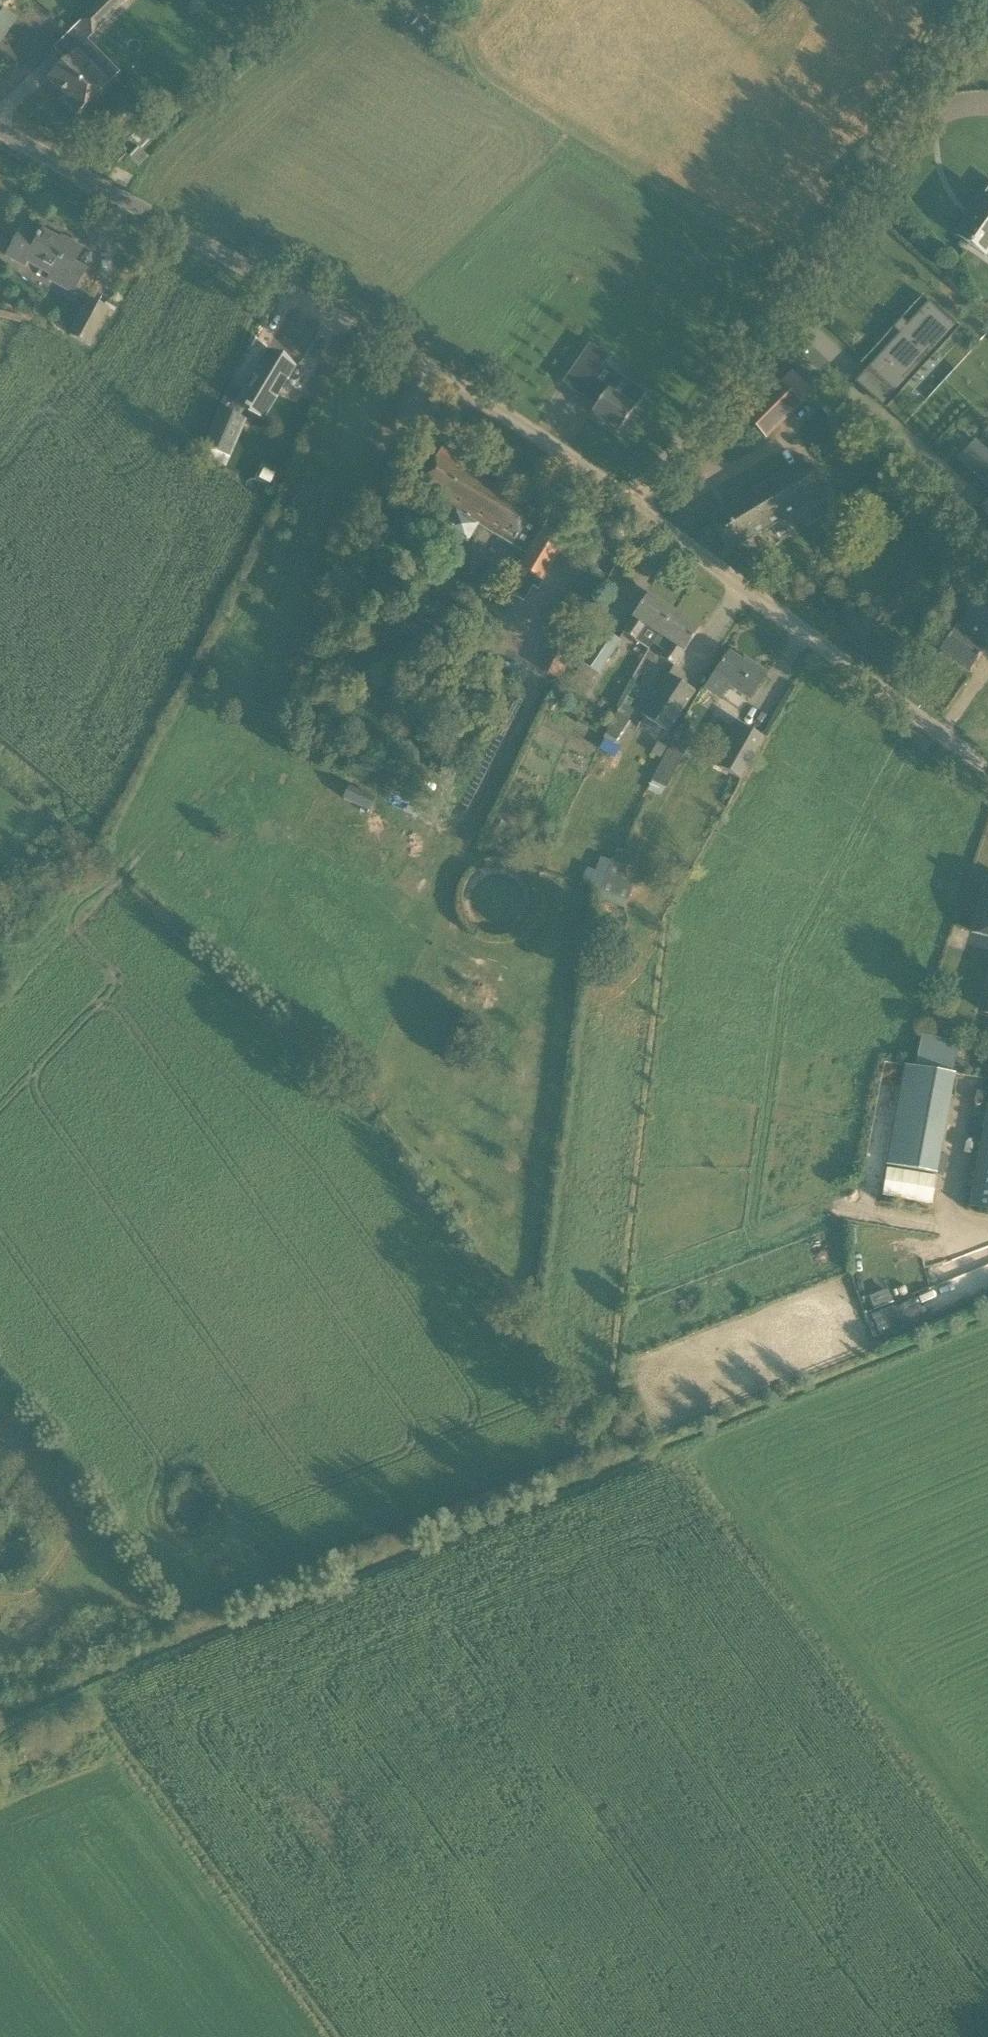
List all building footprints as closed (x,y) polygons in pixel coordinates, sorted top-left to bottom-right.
[(77,22),(91,36),(129,0),(100,0),(77,22)] [(61,100),(76,115),(92,100),(95,103),(106,92),(103,89),(107,85),(87,65),(90,62),(77,49),(47,79),(64,97),(61,100)] [(955,235),(984,256),(987,251),(987,190),(983,196),(980,194),(970,208),(973,210),(955,235)] [(47,281),(72,295),(85,270),(74,263),(81,249),(68,242),(66,245),(42,232),(40,236),(38,235),(37,236),(22,228),(6,258),(25,268),(27,264),(49,276),(47,281)] [(68,336),(90,347),(110,310),(88,298),(68,336)] [(898,334),(865,371),(892,395),(904,382),(900,378),(929,347),(933,350),(956,325),(929,300),(906,325),(901,320),(893,329),(898,334)] [(588,345),(561,385),(580,398),(607,358),(588,345)] [(267,352),(237,403),(263,419),(293,368),(267,352)] [(740,415),(764,439),(799,403),(775,379),(740,415)] [(302,386),(297,398),(308,402),(313,391),(302,386)] [(633,407),(641,396),(629,388),(622,399),(607,389),(591,413),(618,431),(634,408),(633,407)] [(203,447),(231,459),(247,421),(219,409),(203,447)] [(284,429),(279,439),(289,444),(294,434),(284,429)] [(975,439),(956,458),(987,490),(987,451),(975,439)] [(442,449),(420,485),(444,499),(441,503),(524,552),(511,574),(502,588),(524,601),(533,587),(537,589),(565,542),(543,529),(548,520),(533,511),(464,470),(467,464),(442,449)] [(708,519),(728,551),(822,494),(801,461),(708,519)] [(979,505),(987,514),(987,496),(979,505)] [(888,589),(899,599),(910,588),(899,578),(888,589)] [(555,620),(578,632),(599,594),(576,581),(555,620)] [(652,644),(653,644),(658,635),(673,612),(647,595),(622,633),(648,650),(652,644)] [(658,635),(653,644),(664,651),(660,658),(674,667),(699,630),(673,612),(658,635)] [(354,620),(346,627),(354,636),(362,628),(354,620)] [(956,627),(939,650),(969,671),(986,648),(969,636),(957,628),(956,627)] [(581,663),(597,674),(599,675),(621,642),(603,631),(581,663)] [(541,672),(561,681),(578,643),(558,634),(541,672)] [(704,690),(720,701),(729,688),(748,701),(766,675),(743,659),(741,662),(728,654),(704,690)] [(640,716),(668,734),(695,693),(667,675),(640,716)] [(718,768),(740,780),(764,738),(741,726),(718,768)] [(650,781),(666,789),(689,745),(674,736),(650,781)] [(660,759),(667,747),(657,742),(650,754),(660,759)] [(606,874),(601,890),(597,899),(624,909),(633,886),(621,882),(627,865),(625,864),(628,856),(614,851),(606,874)] [(581,883),(601,890),(606,874),(587,867),(581,883)] [(987,882),(971,933),(987,939),(987,882)] [(904,1069),(886,1167),(935,1176),(953,1075),(951,1075),(957,1044),(920,1037),(914,1068),(905,1066),(904,1069)] [(987,1210),(987,1107),(969,1207),(987,1210)]
